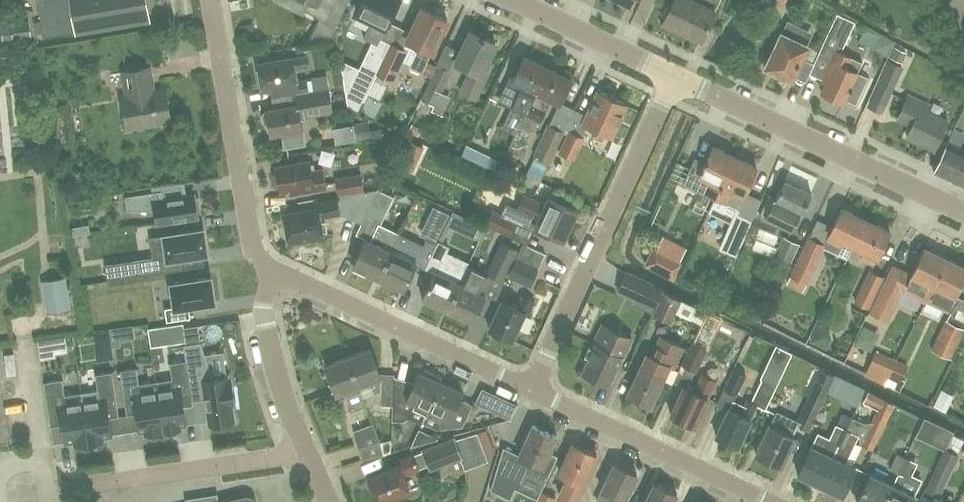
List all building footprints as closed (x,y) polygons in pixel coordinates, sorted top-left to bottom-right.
[(44,37),(77,31),(77,32),(148,19),(145,0),(37,0),(44,37)] [(337,0),(310,0),(305,10),(327,21),(337,0)] [(339,61),(347,106),(358,112),(377,71),(378,72),(392,42),(381,37),(388,23),(399,0),(363,0),(357,14),(372,21),(364,38),(371,41),(358,70),(339,61)] [(720,0),(673,0),(663,20),(701,39),(715,11),(715,10),(720,0)] [(762,1),(780,11),(786,0),(763,0),(762,1)] [(392,42),(378,72),(390,77),(393,79),(401,62),(410,66),(409,67),(421,72),(426,62),(431,52),(432,52),(447,19),(422,7),(410,33),(407,40),(403,47),(392,42)] [(818,54),(830,60),(822,79),(826,81),(821,92),(843,103),(857,72),(847,67),(852,57),(836,50),(850,20),(836,13),(818,54)] [(1,40),(14,38),(31,37),(29,20),(12,22),(0,22),(0,29),(1,40)] [(807,46),(794,40),(801,26),(788,20),(781,34),(782,34),(766,67),(775,71),(773,73),(790,81),(807,46)] [(312,32),(307,43),(328,40),(312,32)] [(483,68),(495,42),(471,32),(457,63),(471,70),(461,92),(476,99),(489,71),(483,68)] [(299,94),(300,94),(309,92),(307,78),(297,80),(295,69),(308,67),(306,56),(293,58),(258,64),(263,90),(298,84),(299,94)] [(524,56),(519,68),(514,65),(497,102),(511,108),(511,109),(525,116),(548,68),(524,56)] [(889,59),(867,106),(882,113),(904,66),(889,59)] [(421,99),(433,105),(430,111),(442,116),(451,97),(442,93),(452,72),(437,65),(421,99)] [(127,128),(170,121),(165,90),(153,92),(149,68),(123,72),(128,97),(121,98),(127,128)] [(571,79),(548,68),(525,116),(540,123),(551,99),(559,103),(571,79)] [(329,89),(309,92),(300,94),(299,94),(277,98),(278,108),(266,110),(267,112),(265,112),(263,115),(264,123),(267,125),(269,124),(271,135),(283,132),(286,147),(304,144),(300,117),(304,117),(304,115),(333,111),(330,94),(329,89)] [(583,124),(587,126),(611,137),(626,104),(598,91),(583,124)] [(942,153),(947,142),(939,139),(947,121),(926,111),(929,105),(908,96),(897,119),(912,126),(906,137),(942,153)] [(493,136),(500,117),(486,112),(479,131),(493,136)] [(353,124),(356,141),(372,138),(369,121),(353,124)] [(566,132),(549,124),(548,124),(533,155),(550,164),(566,132)] [(568,130),(557,152),(574,160),(584,138),(568,130)] [(942,153),(933,172),(963,186),(963,150),(947,142),(942,153)] [(501,163),(465,146),(458,160),(495,177),(501,163)] [(716,198),(734,156),(712,146),(704,163),(695,158),(683,183),(716,198)] [(716,198),(726,203),(726,202),(741,210),(748,197),(743,194),(756,167),(734,156),(716,198)] [(276,166),(277,171),(275,171),(273,174),(275,184),(277,186),(279,186),(280,190),(292,188),(293,193),(326,187),(323,168),(311,171),(309,160),(276,166)] [(540,181),(548,166),(534,160),(527,175),(540,181)] [(337,196),(339,195),(364,191),(361,173),(334,177),(337,196)] [(802,213),(811,193),(784,180),(775,199),(767,195),(759,213),(792,229),(800,212),(802,213)] [(361,223),(365,214),(377,189),(364,191),(339,195),(339,200),(337,200),(316,203),(317,209),(284,214),(289,241),(323,235),(320,217),(339,213),(361,223)] [(377,189),(365,214),(382,221),(393,196),(377,189)] [(161,190),(125,196),(127,210),(155,210),(157,223),(197,217),(196,213),(200,212),(198,198),(194,199),(194,195),(163,200),(161,190)] [(515,209),(514,211),(529,217),(525,226),(533,230),(532,231),(547,238),(549,234),(562,240),(576,211),(549,197),(545,205),(524,195),(516,209),(515,209)] [(448,207),(473,215),(476,206),(451,198),(448,207)] [(442,226),(448,213),(433,206),(427,219),(442,226)] [(491,211),(480,207),(476,216),(486,221),(491,211)] [(854,246),(866,220),(841,207),(828,233),(829,233),(825,241),(838,247),(841,240),(854,246)] [(450,226),(457,229),(464,215),(453,210),(446,224),(450,226)] [(492,212),(486,228),(528,243),(532,232),(516,226),(517,222),(492,212)] [(738,254),(752,221),(735,213),(720,246),(738,254)] [(866,220),(854,246),(863,250),(860,257),(873,264),(876,257),(877,257),(889,231),(866,220)] [(89,224),(72,227),(73,236),(90,233),(89,224)] [(365,239),(353,265),(355,266),(353,270),(364,275),(366,272),(378,277),(391,251),(399,234),(378,224),(370,241),(365,239)] [(183,269),(181,257),(207,253),(203,229),(152,237),(157,273),(183,269)] [(825,243),(809,236),(808,235),(789,275),(790,276),(787,284),(803,292),(807,283),(808,284),(826,244),(825,243)] [(788,266),(799,244),(783,236),(773,259),(788,266)] [(501,241),(487,273),(504,281),(512,262),(519,250),(501,241)] [(515,258),(507,276),(530,287),(538,269),(545,253),(522,243),(516,258),(515,258)] [(391,251),(378,277),(403,290),(416,263),(411,261),(417,249),(406,244),(401,256),(391,251)] [(683,260),(669,252),(654,244),(643,265),(672,280),(683,260)] [(888,272),(889,273),(870,312),(886,320),(900,289),(925,301),(927,298),(928,298),(946,258),(924,248),(912,273),(892,263),(888,272)] [(928,298),(951,310),(957,298),(954,297),(963,275),(963,267),(946,258),(928,298)] [(105,264),(107,281),(132,277),(129,260),(105,264)] [(447,310),(459,284),(449,279),(455,267),(444,262),(439,274),(434,272),(421,298),(447,310)] [(459,284),(447,310),(472,322),(485,296),(480,293),(485,282),(487,277),(467,267),(459,284)] [(868,309),(884,277),(870,269),(853,302),(868,309)] [(647,283),(641,280),(625,273),(617,290),(637,299),(635,303),(652,311),(662,290),(653,286),(647,283)] [(51,312),(70,309),(65,277),(45,281),(51,312)] [(190,318),(189,306),(214,302),(210,277),(171,283),(174,307),(165,308),(167,321),(190,318)] [(690,319),(696,306),(663,291),(652,314),(671,323),(676,312),(690,319)] [(516,308),(502,301),(488,329),(511,340),(525,312),(528,314),(534,302),(522,296),(516,308)] [(945,320),(931,349),(951,358),(963,331),(963,329),(945,320)] [(600,338),(597,345),(596,344),(585,367),(580,367),(576,375),(591,382),(595,379),(607,385),(630,338),(602,324),(596,336),(600,338)] [(650,405),(669,366),(674,368),(685,346),(660,334),(650,355),(646,354),(627,394),(650,405)] [(227,377),(213,379),(201,342),(184,345),(186,360),(192,401),(206,399),(210,424),(234,420),(231,404),(234,404),(230,380),(227,381),(227,377)] [(692,342),(680,365),(696,373),(707,349),(692,342)] [(10,441),(1,380),(16,378),(13,357),(3,358),(2,347),(0,348),(0,442),(10,441)] [(392,422),(393,394),(393,374),(379,374),(369,348),(347,356),(360,390),(370,386),(373,394),(381,391),(380,405),(392,406),(391,422),(392,422)] [(875,350),(863,376),(888,387),(900,361),(875,350)] [(360,390),(347,356),(324,365),(336,395),(344,391),(351,411),(365,405),(360,390)] [(192,401),(186,360),(170,363),(174,388),(157,391),(163,431),(180,428),(180,425),(185,424),(182,407),(193,405),(192,401)] [(909,365),(900,361),(888,387),(900,392),(906,379),(904,378),(909,365)] [(128,415),(137,413),(140,431),(146,430),(147,434),(163,431),(157,391),(140,394),(136,368),(120,371),(128,415)] [(723,388),(724,389),(736,395),(747,375),(733,368),(723,388)] [(422,422),(441,381),(440,381),(441,377),(424,369),(423,373),(419,371),(406,400),(393,394),(392,422),(403,422),(408,418),(421,424),(422,422)] [(99,400),(83,402),(89,442),(102,440),(102,437),(111,435),(109,418),(119,416),(112,372),(95,374),(99,400)] [(707,398),(715,381),(702,375),(694,392),(683,387),(670,415),(694,426),(707,398)] [(75,444),(89,442),(83,402),(82,392),(65,395),(62,379),(44,382),(50,427),(62,425),(65,442),(74,441),(75,444)] [(767,405),(776,386),(761,379),(752,398),(767,405)] [(463,392),(441,381),(422,422),(436,428),(441,417),(449,420),(463,392)] [(954,394),(941,388),(933,405),(946,411),(954,394)] [(517,405),(483,389),(476,402),(511,419),(517,405)] [(808,431),(825,396),(812,390),(797,422),(776,413),(770,426),(769,425),(755,455),(781,467),(795,437),(791,436),(796,425),(808,431)] [(844,463),(857,436),(863,438),(860,445),(872,451),(895,403),(868,390),(864,400),(878,407),(872,421),(864,422),(853,417),(852,418),(846,431),(845,430),(819,486),(842,497),(855,468),(844,463)] [(728,409),(727,411),(715,436),(737,447),(750,419),(757,404),(748,400),(744,407),(732,401),(729,409),(728,409)] [(846,431),(852,418),(843,414),(830,441),(828,440),(822,453),(810,447),(797,476),(819,486),(845,430),(846,431)] [(935,442),(941,424),(930,420),(924,438),(935,442)] [(391,440),(379,442),(372,424),(352,431),(361,461),(390,453),(391,440)] [(556,436),(532,425),(512,468),(499,462),(490,490),(510,499),(523,470),(545,480),(557,455),(549,452),(556,436)] [(422,450),(424,453),(429,468),(459,457),(464,469),(487,460),(486,456),(477,433),(476,432),(454,439),(454,438),(422,450)] [(596,455),(573,444),(559,473),(568,477),(559,496),(572,501),(573,501),(582,484),(596,455)] [(957,454),(946,449),(945,449),(944,448),(944,449),(925,490),(940,497),(959,455),(957,454)] [(418,469),(412,456),(397,462),(398,466),(368,478),(377,501),(382,501),(409,491),(402,475),(418,469)] [(892,485),(884,501),(911,501),(922,479),(912,475),(917,463),(905,457),(897,473),(892,485)] [(636,474),(613,464),(601,491),(602,491),(597,501),(610,501),(613,496),(623,501),(636,474)] [(892,485),(869,475),(857,501),(884,501),(892,485)] [(676,493),(654,483),(645,501),(672,501),(676,493)] [(557,498),(540,490),(534,501),(555,501),(557,498)]
